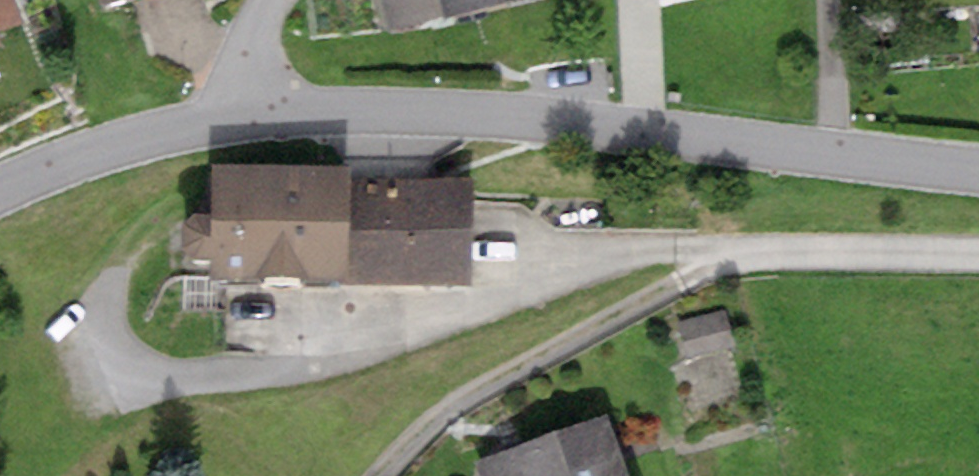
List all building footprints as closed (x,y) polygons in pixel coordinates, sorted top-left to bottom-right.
[(100,13),(154,0),(97,0),(100,13)] [(384,47),(439,33),(561,0),(371,0),(384,47)] [(209,180),(208,295),(339,295),(339,265),(339,180),(209,180)] [(339,265),(339,295),(468,296),(468,191),(372,191),(372,265),(339,265)] [(477,469),(479,475),(618,475),(601,427),(477,469)]
